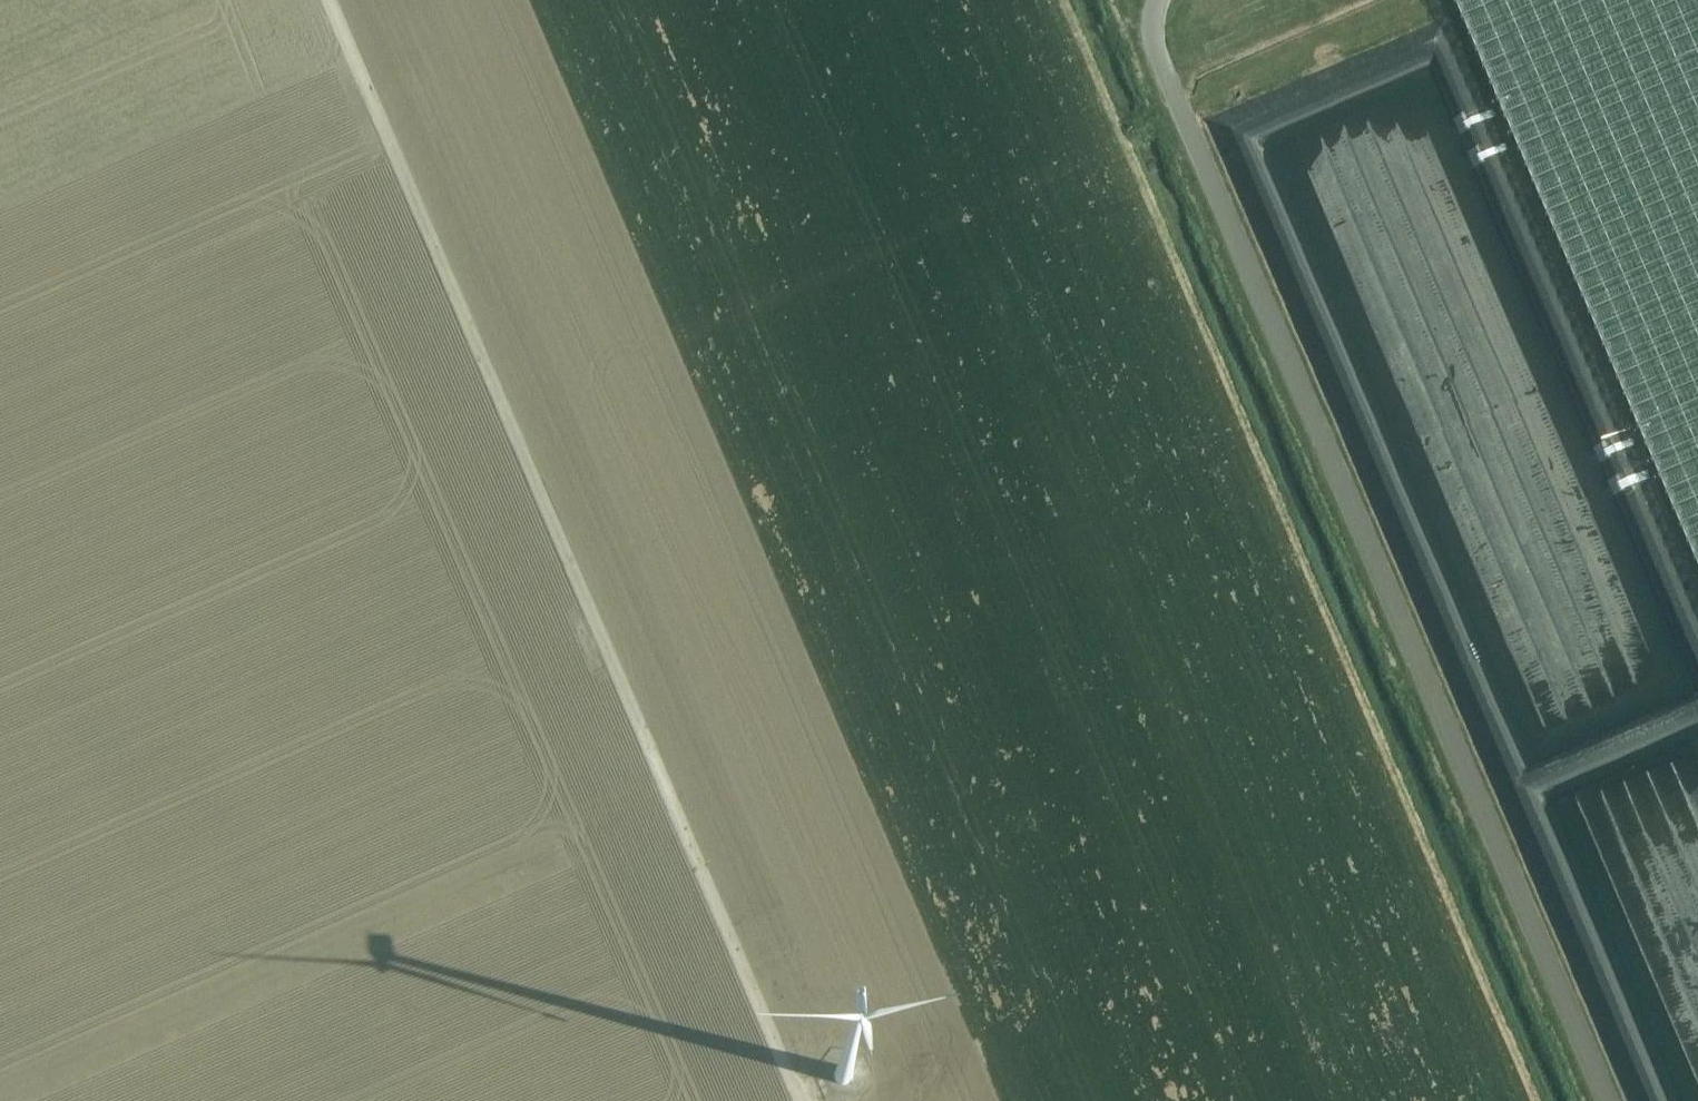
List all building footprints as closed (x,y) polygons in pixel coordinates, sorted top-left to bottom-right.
[(1697,566),(1697,0),(1455,0),(1697,566)]
